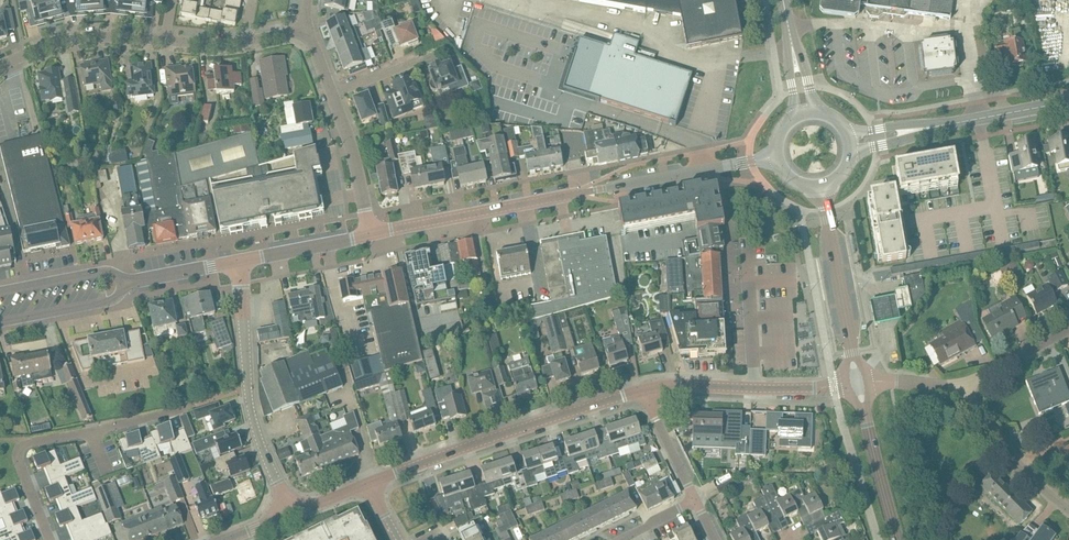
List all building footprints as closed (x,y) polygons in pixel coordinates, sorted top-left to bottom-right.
[(44,0),(18,0),(21,12),(33,9),(37,23),(50,19),(44,0)] [(50,19),(63,16),(59,3),(68,1),(68,0),(44,0),(50,19)] [(68,1),(76,0),(77,13),(91,12),(90,0),(68,0),(68,1)] [(91,12),(97,12),(97,14),(104,14),(103,0),(90,0),(91,12)] [(119,12),(132,13),(133,0),(120,0),(119,12)] [(132,13),(139,14),(138,16),(145,17),(147,2),(156,3),(163,3),(163,0),(133,0),(132,13)] [(208,21),(211,9),(198,7),(199,0),(184,0),(183,7),(182,6),(182,7),(183,7),(181,15),(206,20),(205,20),(208,21)] [(208,21),(211,22),(212,21),(236,26),(237,18),(239,18),(239,17),(237,17),(239,8),(230,6),(231,0),(225,0),(223,12),(211,9),(208,21)] [(326,7),(344,11),(344,10),(349,11),(351,0),(327,0),(326,7)] [(645,13),(646,10),(681,16),(687,50),(742,39),(735,0),(572,0),(645,13)] [(867,6),(868,0),(824,0),(824,6),(827,11),(841,13),(846,9),(856,11),(856,5),(867,6)] [(867,6),(866,13),(870,17),(879,18),(883,15),(904,18),(909,14),(950,20),(953,0),(868,0),(867,6)] [(14,27),(12,17),(10,10),(1,12),(2,15),(0,15),(0,39),(7,38),(5,29),(14,27)] [(337,20),(327,24),(331,36),(352,28),(352,27),(354,27),(350,16),(348,17),(345,18),(337,20)] [(383,29),(381,23),(379,17),(374,19),(371,20),(376,32),(380,31),(383,29)] [(419,43),(412,25),(396,31),(392,19),(381,23),(383,29),(390,47),(400,43),(402,47),(408,45),(409,47),(419,43)] [(359,39),(354,27),(352,27),(352,28),(331,36),(336,47),(359,39)] [(431,30),(436,44),(446,40),(436,29),(431,30)] [(1014,42),(994,46),(995,49),(995,51),(995,52),(996,56),(1007,54),(1009,66),(1017,65),(1018,65),(1018,66),(1019,66),(1020,67),(1021,66),(1022,66),(1023,66),(1023,65),(1024,64),(1024,63),(1026,63),(1024,52),(1019,31),(1012,32),(1014,42)] [(687,92),(689,87),(693,74),(635,56),(639,43),(614,34),(614,35),(619,37),(615,50),(603,46),(602,47),(580,40),(574,57),(569,56),(558,92),(599,105),(601,101),(669,123),(669,124),(676,127),(676,125),(687,92)] [(358,52),(367,49),(367,48),(363,50),(359,39),(336,47),(340,59),(358,52)] [(920,47),(924,72),(924,74),(927,74),(927,77),(954,73),(953,71),(956,70),(953,43),(950,44),(950,41),(923,44),(923,47),(920,47)] [(358,52),(340,59),(345,71),(348,69),(350,76),(368,70),(365,63),(371,61),(367,50),(367,49),(358,52)] [(652,59),(654,54),(640,50),(638,55),(652,59)] [(287,75),(284,58),(260,62),(260,63),(266,62),(268,77),(263,77),(266,99),(288,96),(284,76),(287,75)] [(81,66),(83,77),(85,86),(95,84),(94,81),(101,80),(103,91),(112,90),(110,82),(111,82),(108,61),(91,64),(91,65),(81,66)] [(430,71),(433,79),(431,83),(431,86),(431,88),(432,89),(434,90),(436,91),(437,93),(449,88),(451,94),(470,86),(462,66),(452,69),(450,63),(440,67),(439,65),(431,68),(432,70),(430,71)] [(151,64),(131,66),(133,82),(126,83),(128,96),(135,95),(135,97),(155,94),(151,64)] [(175,70),(175,68),(166,69),(169,96),(196,93),(192,68),(175,70)] [(207,77),(208,88),(208,90),(216,89),(217,94),(234,92),(234,86),(242,85),(240,73),(232,74),(231,69),(214,71),(215,77),(210,78),(210,76),(207,77)] [(67,96),(70,111),(78,109),(73,80),(64,82),(64,84),(60,84),(58,71),(46,73),(47,74),(40,75),(42,89),(41,89),(43,100),(51,99),(52,101),(63,99),(63,96),(67,96)] [(396,91),(386,95),(394,118),(408,113),(405,106),(421,100),(415,85),(413,85),(410,78),(393,85),(396,91)] [(470,84),(473,93),(483,90),(480,80),(470,84)] [(262,89),(251,91),(254,108),(265,106),(262,89)] [(357,99),(354,100),(362,123),(377,117),(382,129),(390,126),(384,105),(376,107),(373,108),(368,94),(365,96),(363,94),(362,94),(360,94),(359,94),(358,96),(357,99)] [(281,129),(282,131),(283,137),(282,137),(282,139),(284,150),(312,144),(310,131),(309,131),(308,124),(313,123),(309,105),(294,108),(293,102),(284,103),(288,128),(281,129)] [(201,122),(208,124),(212,107),(204,106),(201,122)] [(489,127),(481,129),(483,137),(491,135),(489,127)] [(474,136),(472,128),(461,130),(463,140),(467,139),(475,137),(474,136)] [(505,139),(509,160),(511,160),(521,158),(519,148),(514,128),(503,130),(505,139)] [(531,128),(533,140),(535,140),(536,147),(538,147),(539,153),(540,153),(541,160),(540,160),(542,171),(563,167),(561,156),(560,149),(546,151),(542,129),(531,128)] [(606,143),(604,132),(604,129),(584,133),(588,152),(586,152),(588,160),(598,159),(599,165),(619,161),(616,149),(613,149),(613,150),(607,151),(605,143),(606,143)] [(463,140),(461,130),(456,131),(450,133),(452,142),(458,141),(463,140)] [(611,131),(604,132),(606,143),(605,143),(607,151),(613,150),(613,149),(616,149),(619,161),(639,157),(640,155),(648,153),(645,139),(638,140),(637,136),(631,138),(631,135),(624,133),(612,136),(611,131)] [(176,155),(181,188),(246,170),(248,178),(212,185),(221,232),(324,212),(322,200),(319,201),(314,178),(322,176),(319,159),(318,159),(316,150),(293,155),(296,169),(269,174),(267,164),(259,166),(252,132),(176,155)] [(45,135),(0,146),(0,147),(21,232),(19,232),(24,253),(56,246),(57,249),(70,246),(66,227),(68,226),(63,207),(45,135)] [(1043,147),(1045,154),(1051,153),(1055,152),(1059,172),(1068,170),(1068,148),(1066,138),(1049,142),(1050,145),(1043,147)] [(483,162),(490,161),(492,167),(492,169),(493,172),(494,180),(517,175),(515,165),(512,165),(511,160),(509,160),(505,139),(489,142),(477,145),(483,162)] [(532,146),(519,148),(521,158),(525,157),(528,173),(542,171),(540,160),(541,160),(540,153),(539,153),(538,147),(536,147),(535,140),(533,140),(531,140),(532,146)] [(399,160),(398,156),(395,141),(386,143),(391,162),(399,160)] [(1017,155),(1008,156),(1012,173),(1014,173),(1016,181),(1039,177),(1037,168),(1034,154),(1038,153),(1036,142),(1018,146),(1020,155),(1017,156),(1017,155)] [(434,168),(427,169),(430,187),(445,185),(441,167),(449,165),(445,147),(439,148),(438,143),(432,144),(433,149),(431,149),(434,168)] [(487,182),(483,165),(469,168),(466,155),(465,155),(464,147),(459,148),(461,156),(464,169),(465,169),(467,176),(474,174),(476,184),(487,182)] [(476,184),(474,174),(467,176),(465,169),(464,169),(461,156),(459,148),(452,150),(455,161),(450,162),(452,171),(451,171),(453,180),(459,178),(461,187),(476,184)] [(128,161),(126,149),(109,152),(112,165),(128,161)] [(158,152),(146,155),(146,157),(147,161),(160,158),(158,152)] [(415,153),(398,156),(399,160),(403,174),(411,172),(415,190),(430,187),(427,169),(418,171),(415,153)] [(182,200),(180,188),(181,188),(176,155),(176,154),(160,158),(147,161),(137,163),(144,204),(146,214),(149,231),(150,231),(150,230),(155,229),(156,233),(158,244),(185,239),(188,238),(185,222),(186,222),(184,212),(184,211),(182,200)] [(88,168),(85,156),(66,161),(69,173),(88,168)] [(953,159),(895,169),(900,195),(958,184),(953,159)] [(393,166),(377,169),(378,174),(379,181),(382,195),(398,192),(393,166)] [(132,167),(117,170),(125,213),(122,213),(126,231),(127,238),(129,249),(147,246),(145,235),(144,228),(145,228),(142,210),(140,210),(138,195),(132,167)] [(206,181),(181,188),(180,188),(182,200),(184,211),(184,212),(186,222),(185,222),(188,238),(216,233),(206,181)] [(717,188),(618,207),(623,232),(695,219),(697,231),(724,227),(717,188)] [(871,198),(883,264),(906,260),(894,193),(871,198)] [(1053,194),(1035,198),(1036,204),(1054,200),(1053,194)] [(922,210),(934,209),(934,204),(929,204),(929,200),(922,201),(922,210)] [(12,267),(11,264),(16,263),(10,231),(0,201),(0,269),(12,267)] [(68,206),(63,207),(68,226),(68,229),(72,228),(75,245),(90,242),(85,216),(84,215),(78,217),(79,224),(75,225),(72,213),(70,214),(68,206)] [(93,214),(85,216),(90,242),(104,240),(100,223),(103,222),(99,208),(92,210),(93,214)] [(722,299),(719,258),(720,258),(720,257),(719,257),(719,250),(724,250),(720,228),(696,232),(698,239),(682,242),(685,259),(687,295),(692,295),(692,303),(685,303),(682,259),(665,260),(669,317),(680,354),(689,354),(690,359),(698,359),(698,353),(702,353),(703,359),(712,358),(712,356),(726,355),(724,325),(722,301),(707,302),(707,300),(722,300),(722,299)] [(618,297),(606,237),(585,241),(584,233),(576,235),(576,239),(568,240),(581,308),(618,297)] [(581,308),(568,240),(560,242),(560,238),(541,242),(541,246),(549,291),(552,290),(554,297),(551,298),(552,303),(530,307),(533,321),(542,320),(557,315),(564,313),(581,308)] [(434,253),(430,254),(433,270),(443,268),(448,294),(459,292),(457,281),(451,282),(450,278),(484,271),(476,240),(473,241),(474,244),(467,246),(466,242),(456,244),(457,248),(450,249),(450,245),(446,246),(447,249),(441,251),(440,247),(433,249),(434,253)] [(1018,246),(1016,247),(1017,252),(1039,248),(1038,243),(1022,246),(1018,246)] [(497,254),(499,265),(501,280),(531,274),(526,249),(497,254)] [(1049,254),(1051,257),(1052,260),(1056,258),(1059,266),(1062,265),(1056,252),(1049,254)] [(433,270),(430,255),(405,260),(417,307),(456,299),(455,293),(448,294),(443,268),(433,270)] [(954,265),(952,258),(940,260),(941,267),(954,265)] [(941,267),(940,260),(928,262),(929,269),(941,267)] [(998,267),(1005,281),(1019,274),(1013,261),(998,267)] [(1034,268),(1034,265),(1033,262),(1029,261),(1026,263),(1025,266),(1027,269),(1030,270),(1034,268)] [(929,269),(928,262),(915,265),(916,271),(929,269)] [(916,271),(915,265),(903,267),(904,274),(916,271)] [(904,274),(903,267),(890,269),(891,276),(904,274)] [(408,305),(401,272),(354,282),(354,281),(340,284),(344,302),(363,298),(367,316),(371,315),(385,373),(421,362),(409,305),(408,305)] [(1027,297),(1031,305),(1037,315),(1057,304),(1052,294),(1068,286),(1061,273),(1048,280),(1051,285),(1027,297)] [(922,275),(903,279),(910,311),(911,311),(926,294),(922,275)] [(336,324),(326,288),(319,289),(319,288),(310,290),(310,291),(289,295),(293,316),(301,314),(302,321),(303,321),(303,323),(315,321),(316,321),(324,320),(325,326),(336,324)] [(180,300),(184,310),(188,321),(190,320),(193,335),(206,332),(203,317),(215,314),(210,294),(208,295),(207,292),(189,296),(189,297),(180,300)] [(895,298),(870,303),(875,330),(900,325),(895,298)] [(983,322),(987,329),(992,339),(1017,325),(1013,318),(1023,312),(1016,298),(1002,305),(1004,310),(983,322)] [(277,328),(258,331),(260,343),(290,337),(284,303),(272,305),(277,328)] [(172,304),(151,308),(154,330),(155,330),(156,337),(168,335),(166,328),(175,326),(174,321),(179,320),(176,309),(173,309),(172,304)] [(612,313),(618,334),(626,331),(619,310),(612,313)] [(564,313),(557,315),(567,351),(568,351),(573,350),(572,349),(575,348),(564,313)] [(557,315),(542,320),(543,322),(552,355),(553,356),(547,358),(549,365),(553,378),(554,377),(556,383),(570,379),(567,369),(565,360),(564,361),(561,353),(567,351),(557,315)] [(945,338),(930,346),(935,356),(940,365),(940,366),(975,347),(974,345),(983,341),(975,325),(973,315),(961,322),(942,331),(945,338)] [(223,319),(213,323),(210,324),(219,350),(232,345),(223,319)] [(541,325),(541,323),(543,322),(542,320),(533,321),(530,322),(534,340),(539,339),(537,328),(538,328),(541,325)] [(638,338),(641,347),(644,357),(663,351),(659,339),(668,337),(664,326),(662,320),(648,323),(652,334),(638,338)] [(185,326),(176,328),(178,339),(188,336),(185,326)] [(336,329),(330,330),(333,349),(339,348),(336,329)] [(71,344),(82,372),(95,370),(93,359),(127,353),(129,363),(145,360),(140,331),(124,334),(124,333),(88,340),(89,341),(71,344)] [(603,341),(610,367),(611,367),(612,369),(620,367),(619,364),(627,362),(620,336),(603,341)] [(432,343),(423,345),(429,373),(438,370),(435,359),(436,359),(432,343)] [(599,370),(592,347),(597,345),(596,343),(592,344),(591,343),(575,348),(572,349),(573,350),(576,360),(577,360),(582,376),(599,370)] [(314,365),(289,375),(301,404),(344,387),(330,353),(329,353),(328,350),(311,357),(314,365)] [(32,375),(33,382),(34,382),(52,378),(50,371),(52,371),(48,355),(29,358),(32,375)] [(24,356),(12,358),(16,378),(21,377),(23,388),(34,386),(34,382),(33,382),(32,375),(29,358),(25,359),(24,356)] [(508,364),(513,382),(518,398),(527,395),(526,393),(538,389),(536,383),(542,381),(540,374),(534,376),(528,358),(508,364)] [(368,359),(350,364),(356,381),(373,376),(368,359)] [(424,361),(414,364),(417,373),(427,370),(426,370),(425,362),(424,361)] [(284,363),(258,373),(259,389),(260,400),(264,418),(274,414),(300,404),(301,404),(289,375),(284,363)] [(62,368),(83,420),(92,417),(77,380),(75,373),(72,364),(62,368)] [(503,367),(495,369),(500,387),(508,384),(503,367)] [(1063,379),(1059,369),(1026,382),(1039,414),(1068,402),(1068,393),(1063,379)] [(395,393),(396,393),(394,384),(391,373),(382,375),(354,384),(356,392),(379,385),(381,392),(382,392),(388,414),(391,413),(400,410),(395,393)] [(484,397),(486,404),(489,414),(503,410),(498,393),(495,394),(490,373),(469,379),(474,393),(484,391),(485,396),(484,397)] [(20,382),(13,383),(15,392),(22,390),(20,382)] [(451,386),(435,391),(440,409),(443,419),(450,417),(451,421),(467,416),(464,406),(461,397),(460,391),(453,393),(451,386)] [(422,392),(430,413),(409,421),(414,433),(436,425),(434,418),(438,416),(431,389),(422,392)] [(408,407),(403,391),(396,393),(395,393),(400,410),(408,407)] [(204,408),(207,417),(210,415),(210,417),(212,421),(210,422),(214,432),(226,427),(225,426),(235,421),(235,420),(236,419),(234,413),(232,413),(229,407),(221,410),(219,403),(204,408)] [(750,439),(741,438),(742,412),(722,411),(722,412),(722,417),(722,440),(722,443),(736,444),(736,455),(750,455),(750,439)] [(359,454),(350,432),(359,429),(354,413),(344,417),(348,427),(334,433),(336,440),(344,460),(359,454)] [(798,448),(800,449),(811,449),(813,415),(795,414),(795,424),(783,424),(783,414),(767,413),(766,432),(778,432),(778,441),(798,442),(798,448)] [(319,436),(311,415),(297,420),(305,441),(308,440),(308,441),(319,436)] [(689,416),(689,424),(693,424),(692,436),(692,438),(693,438),(693,448),(694,445),(722,446),(722,444),(722,443),(722,440),(722,417),(689,416)] [(636,420),(620,425),(627,447),(638,444),(639,447),(646,445),(642,434),(641,434),(636,420)] [(381,421),(367,427),(372,443),(378,441),(380,446),(402,438),(398,425),(384,430),(381,421)] [(50,424),(30,428),(32,434),(51,430),(50,424)] [(151,433),(161,458),(157,447),(161,445),(161,446),(170,443),(176,457),(192,450),(188,439),(185,430),(173,434),(171,425),(157,429),(158,431),(151,433)] [(610,443),(604,445),(608,458),(618,455),(617,450),(627,447),(620,425),(606,429),(610,443)] [(191,427),(184,430),(185,430),(188,439),(195,436),(191,427)] [(765,457),(766,432),(751,431),(750,439),(750,455),(750,456),(765,457)] [(239,439),(237,434),(231,436),(227,438),(225,432),(224,432),(192,444),(197,455),(211,450),(216,448),(220,456),(243,448),(242,446),(243,445),(241,439),(239,439)] [(151,433),(151,434),(152,438),(142,442),(140,433),(126,436),(126,438),(119,441),(125,454),(138,449),(144,464),(161,458),(151,433)] [(344,460),(336,440),(334,433),(329,435),(320,439),(323,447),(322,447),(323,450),(318,452),(320,457),(315,459),(319,470),(344,460)] [(594,433),(578,438),(586,461),(596,457),(598,461),(608,458),(604,445),(599,447),(594,433)] [(315,459),(320,457),(318,452),(323,450),(322,447),(323,447),(320,439),(319,436),(308,441),(313,453),(296,460),(302,476),(319,470),(315,459)] [(569,456),(562,459),(566,472),(568,476),(578,472),(576,464),(586,461),(578,438),(564,443),(569,456)] [(289,447),(278,452),(282,461),(293,456),(289,447)] [(562,459),(557,460),(553,447),(537,452),(545,474),(547,479),(558,476),(557,475),(566,472),(562,459)] [(46,453),(33,458),(38,472),(45,469),(51,483),(65,477),(66,477),(85,470),(85,469),(80,458),(61,466),(55,452),(56,452),(56,451),(48,454),(47,455),(46,453)] [(545,474),(537,452),(523,456),(527,470),(521,472),(526,489),(538,485),(535,477),(545,474)] [(643,466),(655,460),(652,454),(640,460),(643,465),(643,466)] [(231,455),(215,461),(218,469),(224,472),(228,470),(231,478),(250,471),(249,469),(250,467),(249,464),(247,464),(244,457),(233,461),(231,455)] [(190,480),(180,456),(170,460),(180,484),(190,480)] [(521,472),(516,474),(511,460),(496,465),(503,488),(514,485),(516,492),(526,489),(521,472)] [(640,460),(634,463),(637,468),(643,465),(640,460)] [(646,471),(658,465),(655,460),(643,466),(646,471)] [(486,484),(479,486),(486,506),(487,506),(485,499),(494,496),(493,491),(503,488),(496,465),(481,470),(486,484)] [(621,468),(612,471),(614,476),(623,473),(621,468)] [(612,471),(603,474),(605,480),(611,477),(614,476),(612,471)] [(623,474),(629,487),(636,484),(629,471),(623,474)] [(994,473),(986,481),(981,486),(1019,525),(1032,512),(994,473)] [(455,479),(462,502),(469,499),(470,502),(469,502),(472,511),(486,506),(479,486),(474,488),(470,474),(455,479)] [(674,499),(668,486),(673,483),(670,476),(659,482),(661,485),(653,489),(661,505),(674,499)] [(73,496),(66,477),(65,477),(51,483),(52,486),(45,489),(51,503),(58,500),(62,512),(63,513),(77,507),(78,507),(97,500),(92,488),(73,496)] [(594,483),(597,492),(614,486),(611,477),(605,480),(594,483)] [(165,483),(173,503),(184,499),(176,478),(165,483)] [(444,495),(434,498),(442,514),(449,512),(448,510),(452,509),(453,508),(452,505),(462,502),(455,479),(440,483),(444,495)] [(233,497),(231,498),(234,506),(252,499),(248,491),(250,490),(247,484),(246,485),(244,480),(231,485),(230,482),(221,485),(219,482),(207,486),(210,496),(224,491),(227,493),(231,491),(233,497)] [(734,480),(726,484),(717,488),(720,495),(737,486),(734,480)] [(578,481),(572,483),(575,490),(577,489),(581,488),(578,481)] [(213,498),(211,498),(210,496),(207,486),(205,483),(195,487),(201,502),(195,505),(200,519),(210,515),(211,518),(217,515),(216,513),(219,512),(213,498)] [(108,485),(96,490),(109,524),(122,519),(108,485)] [(772,485),(761,491),(762,493),(764,496),(763,496),(775,521),(776,521),(781,531),(776,521),(784,517),(785,519),(797,513),(798,512),(789,495),(779,500),(772,485)] [(2,520),(2,519),(17,514),(16,513),(13,504),(20,501),(15,489),(3,494),(2,493),(2,492),(0,492),(0,521),(2,520)] [(580,498),(577,489),(575,490),(572,491),(567,492),(560,495),(563,504),(580,498)] [(661,505),(653,489),(640,495),(648,512),(661,505)] [(805,528),(825,519),(825,518),(822,511),(823,510),(815,493),(804,499),(799,489),(788,494),(789,495),(798,512),(797,513),(798,512),(802,520),(801,518),(809,515),(810,516),(814,524),(805,528)] [(596,509),(604,526),(637,509),(629,493),(596,509)] [(775,521),(763,496),(753,502),(757,511),(747,516),(759,539),(760,539),(756,533),(769,526),(768,524),(775,521)] [(531,505),(525,507),(528,516),(545,510),(542,501),(541,502),(538,503),(534,504),(531,505)] [(152,512),(160,533),(183,524),(177,506),(163,512),(162,509),(152,512)] [(62,512),(55,515),(56,515),(61,528),(68,525),(73,538),(106,525),(106,524),(102,514),(83,521),(78,507),(77,507),(63,513),(62,512)] [(563,526),(570,539),(575,539),(604,526),(596,509),(563,526)] [(0,532),(0,539),(10,539),(24,534),(24,533),(21,525),(28,522),(24,511),(24,510),(16,513),(17,514),(2,519),(2,520),(6,530),(0,532)] [(152,512),(123,524),(129,539),(141,539),(160,533),(152,512)] [(507,513),(504,515),(512,530),(518,527),(510,512),(507,513)] [(840,525),(844,523),(838,512),(825,518),(825,519),(805,528),(806,528),(816,523),(819,531),(818,532),(822,539),(834,539),(845,535),(840,525)] [(367,526),(365,527),(360,517),(359,516),(356,514),(354,515),(341,521),(342,521),(341,521),(339,523),(337,520),(322,528),(322,529),(309,535),(309,534),(297,539),(374,539),(367,526)] [(470,522),(467,514),(453,521),(457,528),(470,522)] [(759,539),(747,516),(747,514),(735,520),(740,530),(730,535),(733,539),(757,539),(759,539)] [(499,517),(503,526),(506,533),(512,530),(504,515),(499,517)] [(108,524),(106,524),(106,525),(73,538),(73,539),(101,539),(112,535),(108,524)] [(463,539),(475,539),(480,538),(474,524),(458,532),(463,539)] [(676,539),(692,539),(694,539),(688,525),(668,535),(670,539),(672,539),(675,539),(676,539)] [(506,533),(503,526),(498,529),(501,535),(506,533)] [(563,526),(534,539),(570,539),(563,526)] [(1055,538),(1042,528),(1033,539),(1053,539),(1055,538)] [(32,530),(24,533),(24,534),(10,539),(35,539),(32,530)]
